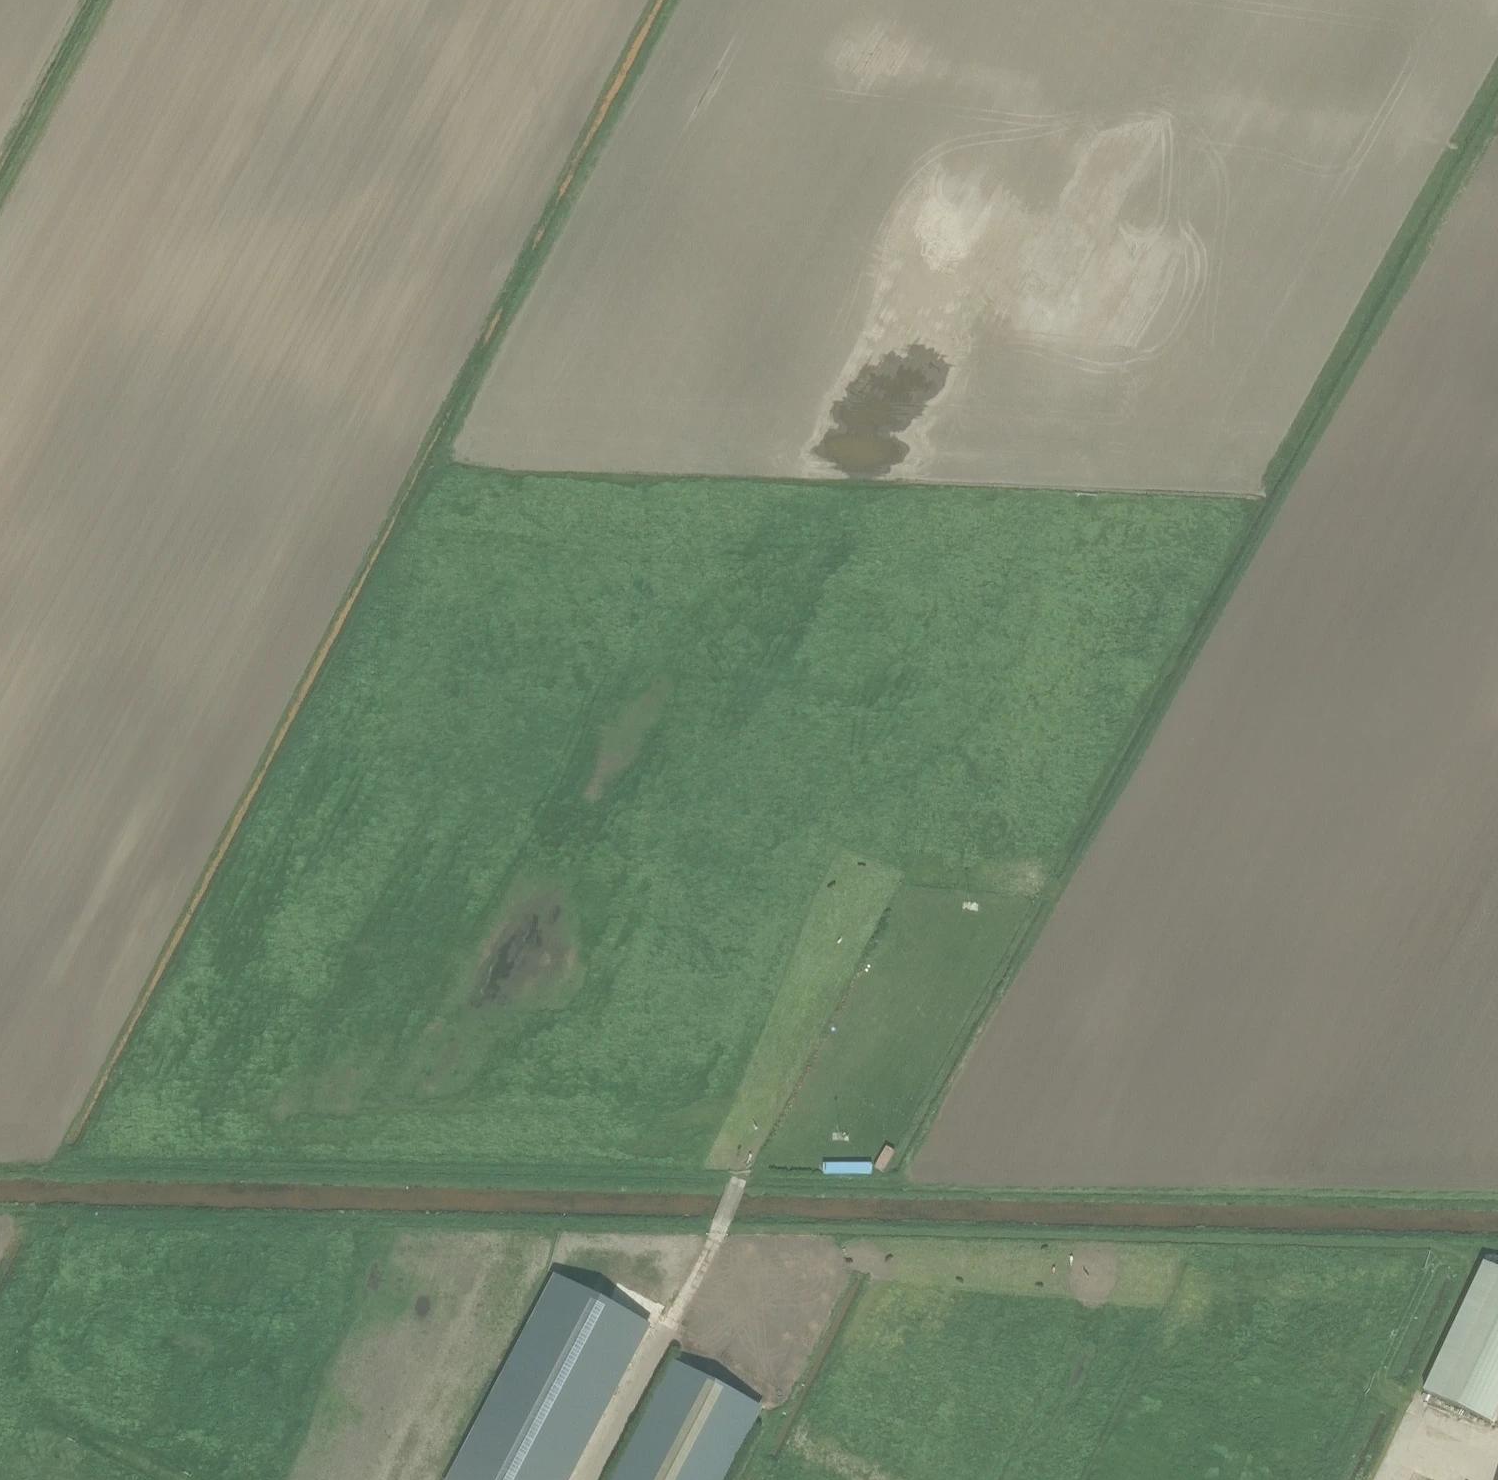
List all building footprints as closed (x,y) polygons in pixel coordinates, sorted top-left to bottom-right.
[(884,1145),(873,1166),(885,1172),(896,1151),(884,1145)] [(845,1162),(845,1171),(872,1172),(873,1163),(845,1162)] [(1425,1392),(1494,1424),(1497,1414),(1497,1272),(1484,1266),(1425,1392)] [(614,1479),(727,1479),(764,1410),(675,1364),(614,1479)]
